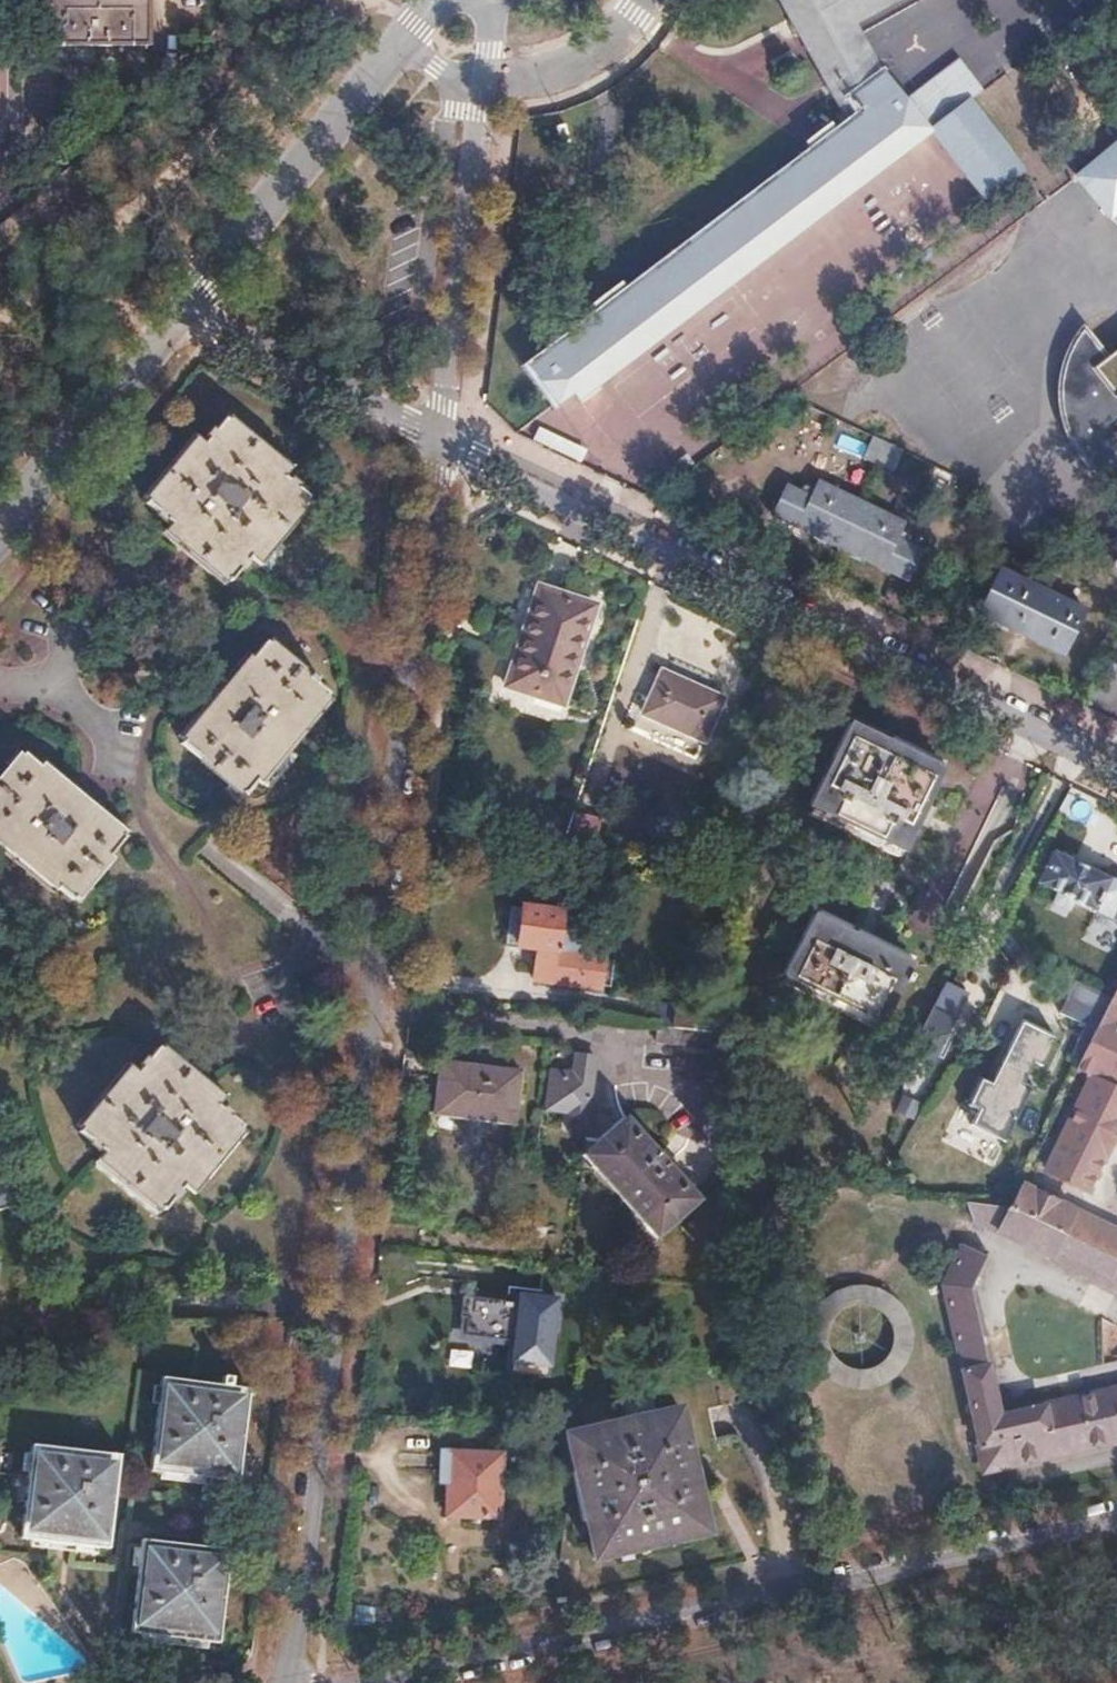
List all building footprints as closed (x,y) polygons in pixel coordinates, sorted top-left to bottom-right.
[(43,45),(144,45),(144,0),(44,0),(43,45)] [(534,367),(561,403),(578,390),(581,395),(933,125),(990,198),(1025,170),(968,98),(983,87),(958,54),(904,95),(887,73),(882,76),(853,24),(855,18),(887,0),(784,0),(853,123),(534,367)] [(1081,176),(1116,221),(1116,146),(1081,176)] [(1106,352),(1084,323),(1079,329),(1071,339),(1062,357),(1058,376),(1057,396),(1060,415),(1065,428),(1070,438),(1075,445),(1083,455),(1097,467),(1116,452),(1116,344),(1106,352)] [(190,447),(147,500),(180,527),(175,533),(232,581),(261,545),(267,550),(310,496),(277,470),(282,464),(225,418),(197,452),(190,447)] [(538,429),(532,440),(578,462),(583,451),(538,429)] [(788,486),(774,514),(858,553),(871,525),(847,514),(855,498),(820,482),(812,498),(788,486)] [(1102,540),(1113,556),(1110,558),(1116,567),(1116,529),(1102,540)] [(1000,568),(980,612),(1064,652),(1085,608),(1000,568)] [(541,581),(506,681),(563,702),(596,602),(541,581)] [(268,641),(184,743),(247,794),(330,692),(268,641)] [(663,671),(646,711),(706,738),(723,698),(663,671)] [(848,721),(808,803),(903,850),(944,768),(848,721)] [(0,781),(0,838),(73,898),(125,834),(24,752),(0,781)] [(579,808),(570,841),(594,848),(604,815),(579,808)] [(1037,881),(1058,891),(1054,899),(1056,904),(1065,909),(1071,908),(1075,900),(1116,920),(1116,883),(1053,851),(1037,881)] [(524,906),(518,945),(538,947),(533,981),(599,989),(600,985),(606,934),(572,930),(560,929),(562,911),(524,906)] [(811,915),(781,975),(882,1024),(911,964),(811,915)] [(1108,974),(1116,978),(1116,955),(1108,974)] [(946,979),(915,1043),(935,1053),(966,990),(946,979)] [(1048,1166),(1049,1172),(1086,1190),(1090,1188),(1116,1133),(1116,985),(1087,1047),(1077,1068),(1091,1075),(1048,1166)] [(662,1001),(659,1026),(674,1028),(677,1003),(662,1001)] [(677,1003),(674,1028),(709,1031),(710,1023),(713,1006),(677,1003)] [(710,1023),(709,1031),(716,1032),(733,1034),(734,1008),(722,1007),(720,1023),(710,1023)] [(1008,1146),(1054,1039),(1018,1024),(991,1087),(978,1081),(967,1107),(976,1111),(968,1129),(1008,1146)] [(659,1026),(657,1043),(708,1048),(708,1043),(715,1043),(716,1032),(709,1031),(674,1028),(659,1026)] [(124,1076),(80,1130),(114,1158),(109,1163),(163,1207),(192,1173),(197,1177),(241,1124),(207,1096),(211,1090),(157,1047),(130,1080),(124,1076)] [(552,1065),(546,1108),(586,1113),(591,1114),(597,1057),(592,1056),(577,1054),(575,1068),(552,1065)] [(442,1060),(435,1113),(463,1117),(465,1104),(489,1107),(488,1120),(516,1123),(522,1070),(442,1060)] [(627,1115),(585,1153),(658,1237),(701,1199),(627,1115)] [(12,1196),(0,1162),(0,1200),(12,1196)] [(1010,1206),(1116,1257),(1116,1231),(1020,1185),(1010,1206)] [(970,1201),(973,1220),(1116,1290),(1116,1257),(1010,1206),(970,1201)] [(945,1284),(986,1469),(1116,1439),(1116,1389),(1000,1416),(971,1289),(986,1256),(964,1246),(945,1284)] [(559,1298),(517,1292),(507,1366),(549,1372),(559,1298)] [(872,1388),(925,1340),(890,1301),(837,1348),(872,1388)] [(164,1376),(152,1470),(196,1475),(237,1480),(250,1386),(164,1376)] [(578,1430),(568,1432),(574,1460),(579,1480),(583,1479),(589,1507),(585,1508),(596,1557),(619,1552),(617,1544),(683,1529),(685,1536),(709,1531),(698,1482),(693,1483),(687,1456),(692,1455),(681,1406),(657,1412),(658,1418),(592,1433),(591,1427),(578,1430)] [(35,1441),(24,1534),(67,1539),(110,1544),(122,1451),(35,1441)] [(452,1451),(450,1515),(502,1517),(504,1453),(452,1451)] [(144,1537),(133,1629),(184,1635),(216,1639),(229,1546),(144,1537)]
